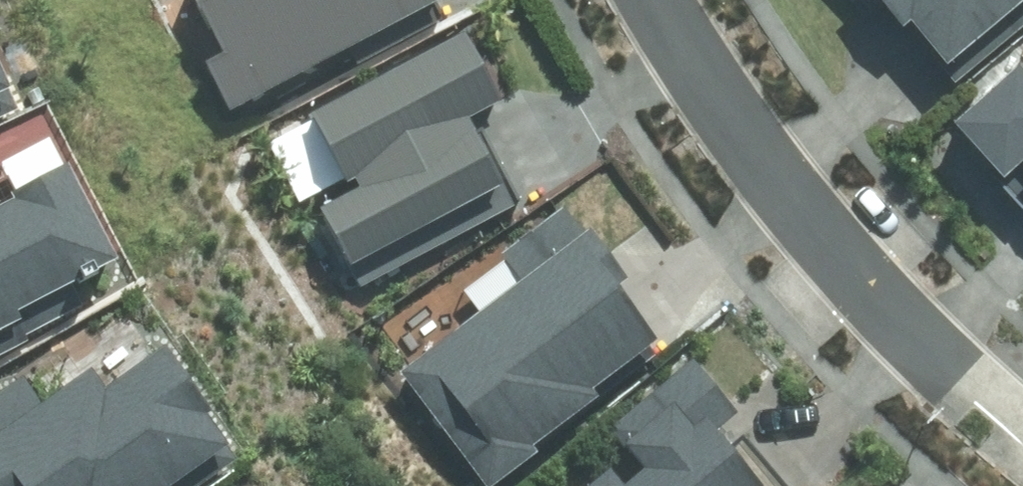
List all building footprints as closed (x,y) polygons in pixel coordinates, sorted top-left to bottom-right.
[(955,69),(1022,16),(1022,0),(864,0),(877,16),(888,7),(909,33),(920,25),(955,69)] [(508,106),(472,38),(311,121),(351,200),(321,215),(359,289),(521,205),(478,122),(508,106)] [(31,106),(0,40),(0,120),(31,106)] [(966,128),(1014,183),(1022,176),(1022,80),(966,128)] [(129,273),(79,174),(0,214),(0,339),(129,273)] [(405,375),(487,485),(506,485),(544,458),(538,449),(604,401),(598,393),(675,336),(600,235),(590,242),(566,210),(505,256),(527,286),(405,375)] [(0,400),(0,485),(208,485),(248,458),(174,352),(114,393),(101,374),(49,410),(28,380),(0,400)] [(723,431),(742,417),(700,364),(618,430),(651,472),(634,485),(767,485),(723,431)] [(602,485),(631,485),(620,472),(602,485)]
